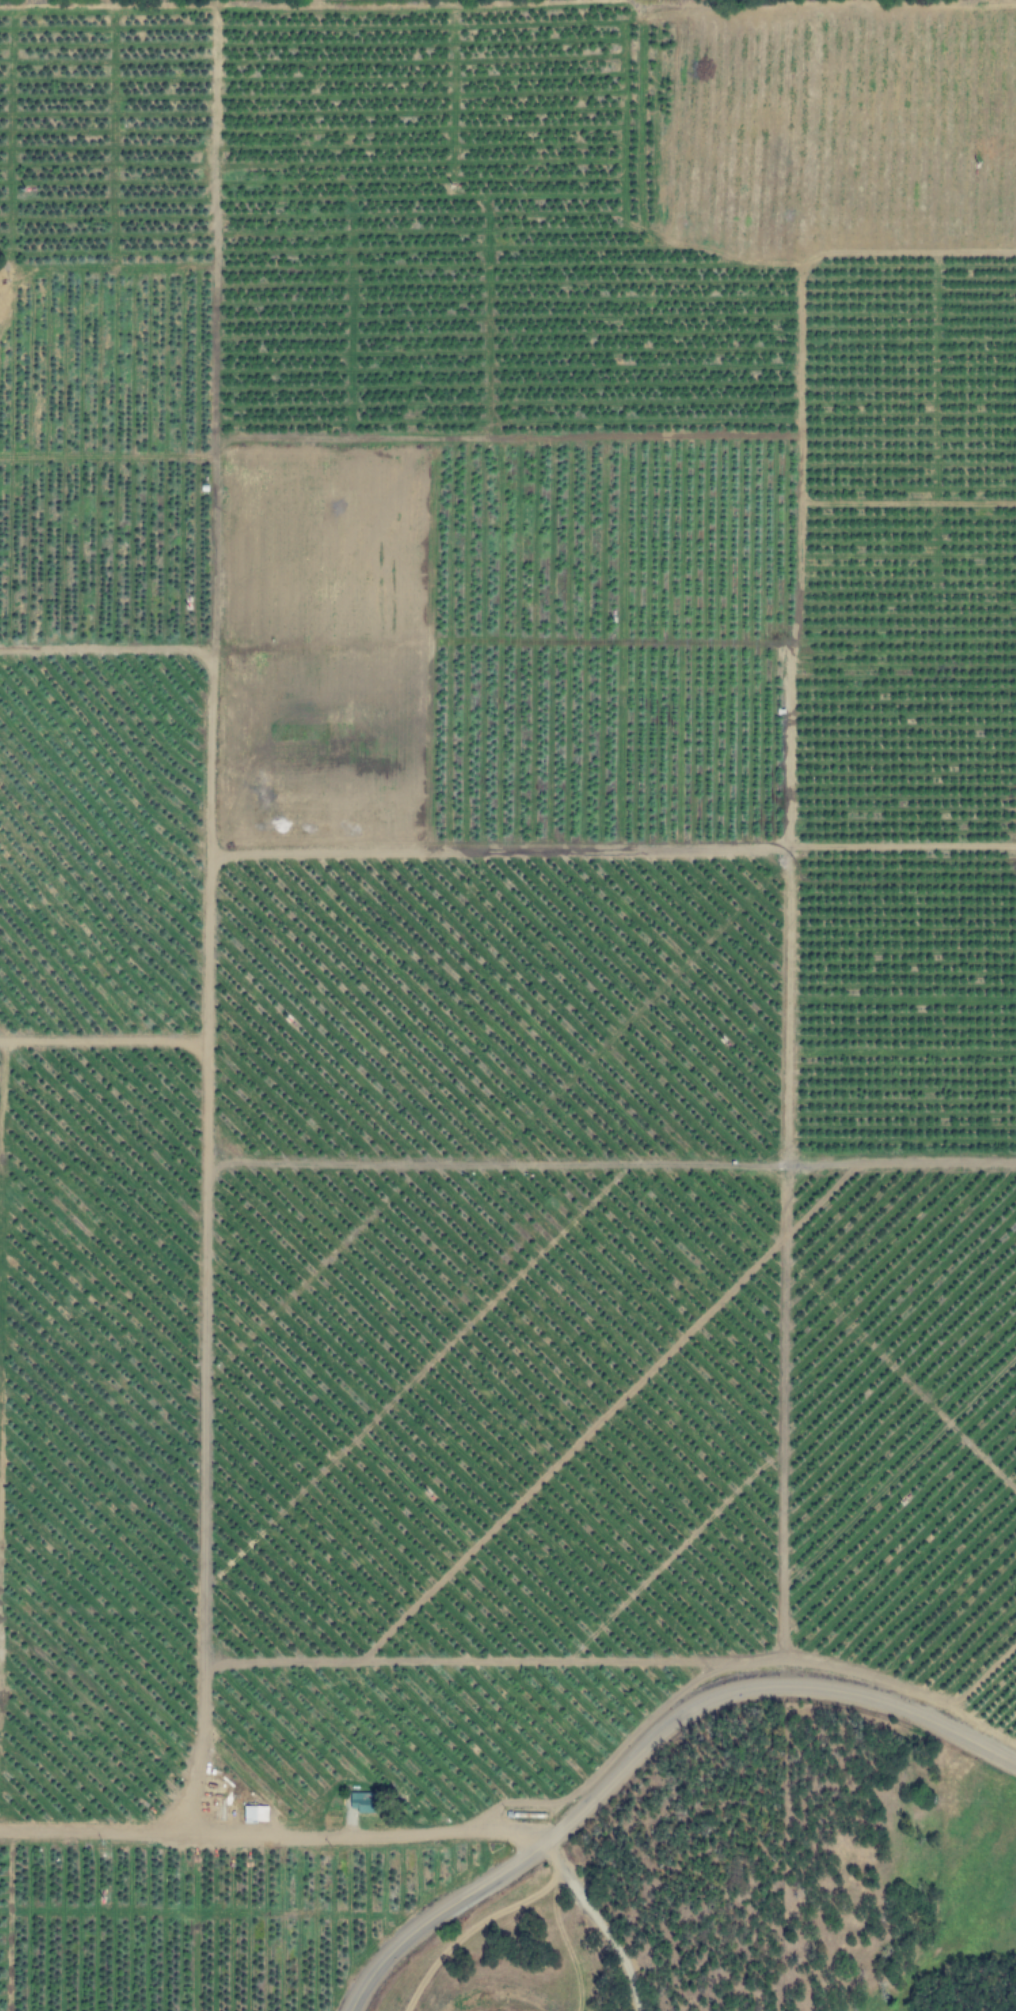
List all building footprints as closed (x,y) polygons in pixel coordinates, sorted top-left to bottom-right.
[(372,1812),(372,1793),(349,1793),(349,1812),(372,1812)] [(243,1823),(266,1823),(267,1807),(243,1807),(243,1823)]
